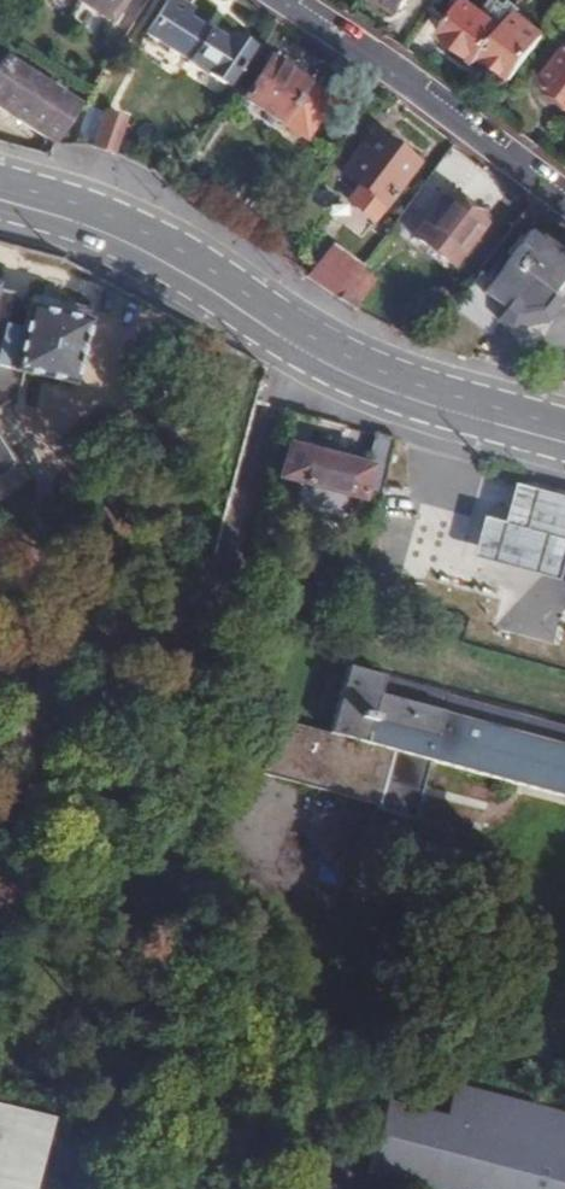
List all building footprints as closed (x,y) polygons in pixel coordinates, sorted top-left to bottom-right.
[(109,24),(125,0),(73,0),(109,24)] [(135,43),(196,82),(203,73),(222,84),(248,48),(227,34),(224,41),(186,16),(190,9),(177,0),(164,0),(135,43)] [(402,11),(410,0),(386,0),(402,11)] [(430,11),(447,23),(438,36),(477,63),(483,54),(514,77),(544,36),(514,13),(516,8),(508,2),(504,7),(494,0),(492,0),(483,13),(466,0),(436,0),(430,11)] [(542,83),(564,100),(564,53),(542,83)] [(265,59),(239,96),(302,137),(327,99),(265,59)] [(75,109),(0,60),(0,113),(44,141),(36,152),(46,156),(63,127),(75,109)] [(75,109),(63,127),(75,135),(93,106),(82,98),(75,109)] [(101,115),(89,146),(109,154),(120,121),(101,115)] [(370,133),(343,168),(360,182),(352,196),(377,215),(413,166),(370,133)] [(443,192),(411,236),(451,266),(483,223),(443,192)] [(564,273),(564,257),(527,229),(479,294),(498,309),(506,301),(517,309),(540,306),(564,273)] [(359,266),(328,246),(302,278),(336,299),(355,271),(359,266)] [(355,271),(336,299),(350,309),(371,282),(355,271)] [(9,389),(16,369),(67,381),(85,319),(27,304),(22,326),(0,322),(0,394),(9,389)] [(365,468),(309,453),(302,483),(379,505),(396,441),(374,435),(365,468)] [(514,477),(509,500),(505,515),(486,509),(474,551),(559,575),(564,553),(564,490),(514,477)] [(341,667),(322,741),(258,725),(247,763),(365,795),(363,809),(401,820),(417,764),(564,803),(564,725),(341,667)] [(496,1129),(504,1099),(475,1092),(467,1121),(496,1129)] [(46,1106),(0,1094),(0,1188),(24,1188),(46,1106)] [(504,1099),(496,1129),(467,1121),(379,1097),(360,1168),(440,1188),(564,1188),(564,1116),(504,1099)]
